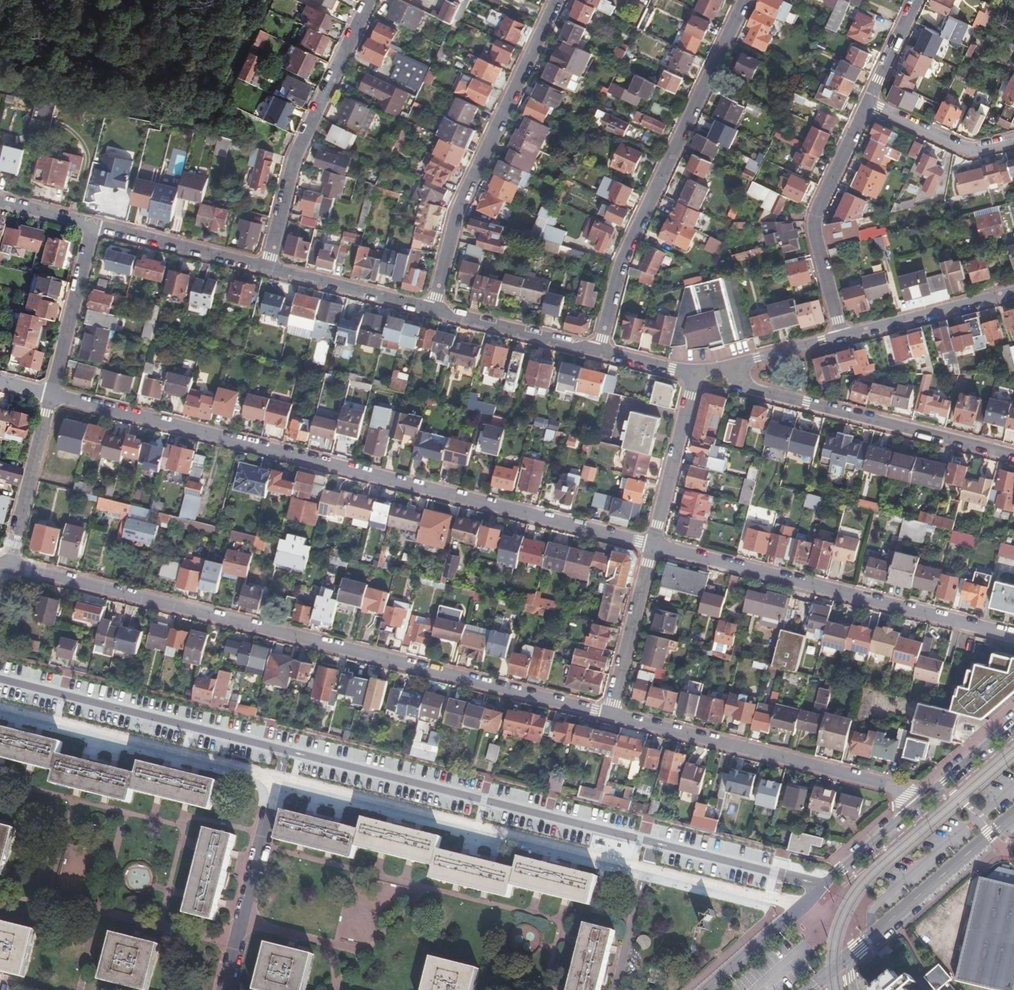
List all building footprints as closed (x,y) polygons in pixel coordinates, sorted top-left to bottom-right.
[(329,10),(334,0),(308,0),(329,10)] [(416,29),(424,13),(396,0),(389,17),(416,29)] [(452,1),(450,6),(445,4),(438,20),(451,26),(454,20),(462,1),(463,0),(451,0),(452,1)] [(579,2),(594,9),(611,17),(616,8),(602,1),(602,0),(580,0),(579,2)] [(647,9),(651,0),(641,0),(639,5),(647,9)] [(722,0),(700,0),(694,12),(712,20),(722,0)] [(778,0),(762,0),(758,10),(784,23),(792,6),(778,0)] [(837,34),(846,14),(845,13),(850,4),(842,0),(841,0),(839,0),(830,19),(826,29),(837,34)] [(931,6),(949,14),(956,0),(934,0),(931,6)] [(454,20),(460,23),(464,13),(463,13),(467,4),(462,1),(454,20)] [(987,9),(996,13),(999,5),(991,1),(987,9)] [(579,2),(578,2),(572,16),(587,23),(594,9),(579,2)] [(305,18),(301,27),(306,29),(322,36),(328,23),(330,19),(304,7),(300,15),(305,18)] [(647,9),(637,30),(645,33),(654,13),(647,9)] [(984,17),(982,21),(991,25),(997,14),(996,13),(987,9),(985,14),(984,16),(984,17)] [(875,16),(868,13),(866,18),(873,21),(875,16)] [(771,29),(774,22),(756,14),(749,28),(752,29),(745,43),(765,53),(772,38),(768,36),(769,34),(771,29)] [(873,21),(866,18),(859,15),(849,37),(864,44),(873,26),(871,26),(873,21)] [(969,26),(950,17),(941,35),(945,37),(947,38),(958,43),(960,44),(969,26)] [(525,27),(507,18),(500,35),(517,43),(525,27)] [(695,37),(702,40),(709,25),(693,18),(684,35),(693,40),(695,37)] [(454,20),(451,26),(443,42),(449,45),(460,23),(454,20)] [(560,40),(569,44),(577,48),(585,32),(583,31),(584,29),(569,22),(560,40)] [(332,24),(328,23),(322,36),(325,38),(332,24)] [(388,47),(390,44),(396,32),(379,24),(372,40),(388,47)] [(926,28),(915,49),(933,57),(935,58),(945,37),(941,35),(926,28)] [(968,39),(972,41),(973,40),(978,30),(973,28),(968,39)] [(322,36),(306,29),(302,37),(304,39),(300,46),(314,52),(318,45),(321,46),(325,38),(322,36)] [(775,31),(771,29),(769,34),(768,36),(772,38),(775,38),(777,33),(775,31)] [(264,34),(256,31),(256,32),(251,43),(258,46),(264,34)] [(388,49),(369,40),(361,56),(381,65),(385,56),(388,49)] [(499,42),(492,57),(505,63),(508,57),(510,58),(514,49),(499,42)] [(977,44),(972,42),(970,46),(969,48),(968,49),(967,52),(966,55),(971,57),(977,44)] [(562,51),(555,66),(574,74),(581,78),(582,78),(592,55),(577,48),(569,44),(565,52),(562,51)] [(305,81),(308,73),(305,70),(307,67),(311,68),(315,58),(288,46),(284,53),(287,60),(282,70),(305,81)] [(435,46),(425,67),(431,69),(432,66),(435,60),(440,48),(435,46)] [(442,46),(440,48),(435,60),(442,64),(449,50),(442,46)] [(687,74),(695,57),(676,47),(668,65),(687,74)] [(626,52),(618,48),(613,57),(622,61),(626,53),(626,52)] [(913,48),(905,65),(921,73),(923,74),(925,75),(933,57),(915,49),(913,48)] [(388,49),(385,56),(395,61),(398,54),(397,53),(393,51),(388,49)] [(853,49),(847,63),(861,70),(868,55),(853,49)] [(256,58),(246,53),(236,75),(239,77),(240,75),(246,78),(256,58)] [(401,83),(398,90),(408,94),(417,99),(424,83),(428,75),(431,69),(425,67),(398,54),(395,61),(393,64),(401,68),(395,80),(401,83)] [(748,78),(756,62),(741,55),(737,63),(738,64),(735,72),(748,78)] [(489,64),(473,56),(469,65),(478,69),(475,74),(490,81),(491,79),(496,81),(502,70),(489,64)] [(505,63),(492,57),(489,64),(502,70),(505,63)] [(861,70),(847,63),(843,61),(837,75),(855,84),(861,70)] [(550,72),(545,80),(566,90),(574,74),(555,66),(553,65),(550,72)] [(921,73),(905,65),(901,74),(899,78),(897,81),(913,89),(921,73)] [(666,72),(659,87),(675,95),(682,80),(666,72)] [(832,73),(826,86),(848,97),(855,84),(837,75),(832,73)] [(256,74),(250,86),(260,91),(263,85),(259,84),(262,77),(256,74)] [(581,78),(574,74),(566,90),(574,94),(581,78)] [(493,89),(463,75),(459,82),(462,84),(458,94),(468,99),(467,101),(476,105),(477,103),(485,106),(493,89)] [(275,96),(282,99),(298,106),(302,99),(308,87),(285,76),(275,96)] [(638,77),(630,93),(640,97),(648,101),(655,85),(638,77)] [(1005,97),(1010,99),(1008,103),(1013,106),(1013,77),(1005,97)] [(945,102),(948,103),(957,83),(967,88),(969,85),(955,78),(950,87),(948,91),(944,101),(945,102)] [(540,82),(532,99),(551,108),(556,110),(564,93),(540,82)] [(432,86),(424,83),(417,99),(415,103),(422,107),(432,86)] [(398,90),(387,84),(376,107),(397,117),(408,94),(398,90)] [(605,98),(607,99),(609,95),(635,107),(640,97),(630,93),(611,84),(609,88),(608,91),(606,96),(605,97),(605,98)] [(920,95),(896,84),(890,97),(914,108),(920,95)] [(848,97),(826,86),(822,85),(814,104),(841,116),(850,97),(848,97)] [(977,89),(969,85),(967,88),(966,91),(972,93),(970,96),(973,98),(977,89)] [(408,118),(415,103),(417,99),(408,94),(397,117),(406,121),(408,118)] [(792,100),(796,102),(803,105),(805,99),(794,95),(792,100)] [(260,120),(279,130),(290,106),(281,102),(282,99),(275,96),(274,97),(271,96),(260,120)] [(449,120),(469,129),(479,109),(459,99),(451,114),(449,120)] [(524,117),(528,118),(542,126),(551,108),(532,99),(524,117)] [(713,120),(735,131),(745,109),(723,99),(713,120)] [(356,137),(360,139),(364,131),(358,128),(367,110),(346,100),(333,126),(356,137)] [(790,115),(796,102),(792,100),(787,110),(785,113),(790,115)] [(56,105),(36,101),(29,126),(49,130),(53,115),(56,105)] [(960,109),(948,103),(945,102),(938,117),(953,124),(956,117),(959,118),(962,111),(960,110),(960,109)] [(1001,116),(1013,122),(1013,121),(1013,106),(1008,103),(1001,116)] [(761,110),(748,104),(745,112),(757,118),(761,110)] [(668,110),(658,105),(657,106),(655,106),(652,111),(654,112),(659,114),(665,117),(668,110)] [(600,108),(599,110),(609,115),(611,110),(607,108),(606,109),(601,106),(600,108)] [(979,132),(987,115),(973,108),(966,122),(973,125),(971,128),(979,132)] [(472,130),(481,110),(479,109),(469,129),(472,130)] [(630,125),(609,115),(599,110),(592,125),(599,128),(601,123),(607,125),(605,130),(623,139),(630,125)] [(679,115),(668,110),(665,117),(676,122),(679,115)] [(821,112),(814,127),(831,134),(837,120),(821,112)] [(799,119),(790,115),(785,113),(784,116),(798,122),(799,119)] [(666,126),(638,114),(635,122),(662,134),(666,126)] [(1013,122),(1001,116),(997,125),(1010,131),(1013,122)] [(542,126),(528,118),(521,131),(517,130),(515,136),(518,137),(517,141),(539,151),(549,129),(542,126)] [(441,138),(443,138),(464,148),(468,140),(469,140),(473,131),(472,130),(469,129),(449,120),(441,138)] [(878,136),(876,141),(889,147),(894,150),(898,142),(895,141),(897,135),(892,133),(893,132),(876,125),(872,133),(875,135),(878,136)] [(356,137),(333,126),(327,140),(346,149),(349,142),(352,144),(356,137)] [(814,128),(803,152),(810,155),(812,152),(815,154),(816,150),(822,153),(830,136),(814,128)] [(776,134),(774,138),(798,149),(801,143),(777,132),(776,134)] [(206,142),(215,145),(217,136),(208,133),(202,133),(201,136),(207,137),(206,142)] [(232,140),(217,136),(215,145),(213,153),(224,156),(226,147),(231,148),(232,140)] [(719,146),(698,136),(692,147),(714,157),(719,146)] [(434,156),(437,158),(456,166),(458,168),(466,150),(464,148),(443,138),(434,156)] [(876,141),(873,139),(864,157),(880,165),(889,147),(876,141)] [(539,151),(517,141),(515,145),(511,143),(509,148),(512,150),(506,164),(518,169),(528,174),(535,161),(539,151)] [(575,154),(579,145),(573,141),(569,151),(575,154)] [(750,161),(751,161),(758,147),(767,152),(769,147),(760,143),(759,144),(752,141),(750,146),(747,145),(746,147),(743,148),(740,155),(750,161)] [(916,160),(922,146),(915,143),(908,156),(916,160)] [(621,167),(627,169),(634,173),(642,154),(622,145),(618,152),(616,158),(612,166),(619,169),(621,167)] [(1,153),(3,154),(1,165),(0,168),(0,171),(17,175),(23,151),(3,146),(1,153)] [(271,154),(259,149),(250,188),(264,191),(271,163),(269,162),(271,154)] [(803,152),(798,149),(792,162),(811,171),(817,158),(810,155),(803,152)] [(331,171),(336,157),(320,152),(315,166),(331,171)] [(765,157),(765,156),(761,154),(758,160),(755,160),(754,162),(761,165),(763,161),(765,157)] [(934,196),(944,173),(934,168),(937,161),(925,155),(918,171),(922,173),(921,176),(928,179),(922,191),(934,196)] [(61,187),(67,163),(42,157),(40,164),(36,181),(61,187)] [(106,157),(105,160),(111,161),(110,164),(120,167),(120,164),(125,165),(126,162),(124,162),(122,161),(120,160),(117,160),(115,159),(113,159),(112,158),(109,158),(106,157)] [(704,178),(711,164),(694,157),(688,170),(704,178)] [(445,180),(447,180),(449,175),(451,176),(452,175),(454,175),(456,170),(455,168),(456,166),(437,158),(432,167),(429,166),(423,179),(427,181),(442,187),(445,180)] [(100,189),(107,191),(109,190),(109,189),(112,189),(112,191),(113,193),(116,194),(117,190),(125,192),(126,186),(126,185),(130,166),(125,165),(120,164),(120,167),(110,164),(111,161),(105,160),(101,159),(99,169),(91,167),(83,201),(88,203),(96,202),(95,194),(102,195),(99,190),(100,189)] [(538,162),(535,161),(528,174),(531,176),(538,162)] [(750,161),(745,171),(756,176),(761,165),(754,162),(751,161),(750,161)] [(502,162),(496,176),(511,183),(518,169),(506,164),(502,162)] [(36,181),(40,164),(36,163),(30,184),(59,191),(61,187),(36,181)] [(67,163),(61,187),(65,188),(69,171),(71,164),(67,163)] [(983,168),(983,169),(987,185),(1002,181),(997,164),(983,168)] [(862,176),(856,189),(875,198),(885,177),(863,167),(859,175),(862,176)] [(375,187),(382,173),(372,169),(368,173),(363,183),(371,186),(375,187)] [(961,196),(988,189),(987,185),(983,169),(971,172),(971,173),(957,177),(961,196)] [(65,188),(61,187),(59,191),(68,193),(73,172),(69,171),(65,188)] [(344,177),(324,171),(322,182),(324,183),(321,196),(322,196),(333,199),(338,200),(344,177)] [(756,176),(745,171),(742,179),(748,182),(752,184),(754,179),(756,176)] [(207,179),(183,173),(179,190),(177,196),(201,202),(207,179)] [(862,176),(859,175),(854,187),(856,189),(862,176)] [(511,183),(496,176),(491,187),(515,198),(520,187),(511,183)] [(781,186),(787,188),(784,194),(801,202),(810,185),(793,177),(790,182),(784,179),(781,186)] [(149,216),(150,213),(157,184),(136,179),(130,204),(141,206),(140,214),(149,216)] [(426,204),(434,206),(438,197),(443,200),(448,190),(444,188),(442,187),(427,181),(423,189),(418,187),(412,199),(420,202),(426,204)] [(567,190),(570,183),(566,181),(562,188),(567,190)] [(708,190),(689,181),(684,191),(682,197),(678,195),(674,202),(677,203),(679,204),(698,213),(708,190)] [(752,184),(748,182),(743,193),(747,195),(752,184)] [(633,191),(617,183),(611,196),(627,203),(633,191)] [(179,190),(157,184),(150,213),(172,218),(177,196),(179,190)] [(752,184),(747,195),(774,207),(772,213),(775,214),(771,222),(787,222),(796,204),(752,184)] [(375,187),(371,186),(367,200),(372,201),(374,193),(375,187)] [(561,204),(567,190),(562,188),(561,189),(556,201),(561,204)] [(399,195),(383,190),(382,194),(398,198),(399,195)] [(321,196),(305,191),(304,196),(302,196),(298,208),(314,212),(317,203),(320,204),(322,196),(321,196)] [(503,202),(486,193),(478,211),(496,219),(503,202)] [(868,203),(848,194),(833,225),(861,220),(868,203)] [(328,218),(332,200),(324,198),(319,216),(328,218)] [(205,201),(203,206),(228,212),(229,207),(205,201)] [(420,202),(413,226),(416,227),(436,232),(442,209),(437,207),(434,206),(426,204),(420,202)] [(902,206),(896,203),(891,213),(899,211),(902,206)] [(899,211),(918,206),(918,203),(902,206),(899,211)] [(674,209),(669,219),(685,226),(691,229),(698,213),(679,204),(676,210),(674,209)] [(224,227),(228,212),(203,206),(201,205),(196,225),(218,230),(219,226),(224,227)] [(599,214),(608,219),(618,223),(622,225),(628,213),(613,205),(611,209),(603,205),(599,214)] [(732,206),(728,216),(735,219),(739,209),(732,206)] [(365,229),(370,208),(367,207),(364,216),(362,215),(359,228),(365,229)] [(542,207),(537,217),(539,218),(546,222),(548,217),(551,212),(542,207)] [(974,213),(976,221),(1000,215),(998,207),(994,208),(974,213)] [(314,212),(298,208),(296,216),(304,218),(312,220),(314,212)] [(1000,215),(976,221),(981,242),(1005,235),(1000,215)] [(546,222),(538,239),(558,246),(565,233),(552,227),(555,220),(548,217),(546,222)] [(312,220),(304,218),(302,224),(314,227),(315,221),(312,220)] [(546,222),(539,218),(530,237),(535,239),(538,239),(546,222)] [(618,223),(608,219),(606,225),(615,229),(618,223)] [(257,244),(262,225),(241,220),(239,228),(243,229),(240,245),(252,248),(253,243),(257,244)] [(594,250),(603,254),(613,231),(590,220),(582,237),(596,244),(594,250)] [(687,250),(696,231),(691,229),(685,226),(684,227),(669,220),(661,238),(666,241),(672,243),(687,250)] [(833,225),(829,226),(834,243),(860,236),(862,243),(875,239),(882,238),(887,236),(885,227),(860,233),(858,225),(863,224),(862,220),(861,220),(833,225)] [(971,220),(957,224),(959,230),(973,227),(971,220)] [(487,238),(487,241),(484,250),(497,253),(504,228),(491,224),(490,227),(472,221),(469,232),(487,238)] [(787,222),(771,222),(763,222),(769,246),(781,243),(783,248),(783,251),(797,247),(792,223),(787,222)] [(436,232),(416,227),(411,248),(421,251),(423,242),(433,244),(436,232)] [(0,260),(2,254),(7,256),(9,246),(26,251),(34,253),(39,233),(16,228),(15,233),(3,230),(0,244),(0,260)] [(359,237),(345,233),(343,240),(357,244),(359,237)] [(284,254),(306,259),(310,242),(301,240),(302,238),(289,235),(284,254)] [(882,238),(875,239),(879,254),(886,252),(882,238)] [(723,244),(711,239),(707,248),(719,254),(723,244)] [(58,267),(64,245),(46,240),(40,263),(58,267)] [(484,250),(487,241),(480,240),(478,249),(484,250)] [(320,249),(321,245),(313,243),(307,263),(316,265),(320,249)] [(324,250),(320,249),(316,265),(333,270),(339,248),(325,245),(324,250)] [(353,275),(377,281),(379,273),(383,260),(376,259),(377,252),(369,250),(369,249),(360,246),(353,275)] [(469,246),(466,257),(475,259),(471,274),(464,272),(461,284),(475,288),(478,276),(479,272),(484,250),(478,249),(469,246)] [(411,248),(410,251),(404,277),(405,278),(403,287),(418,291),(423,287),(427,271),(418,269),(423,251),(421,251),(411,248)] [(573,248),(570,256),(582,260),(585,252),(573,248)] [(655,276),(665,255),(650,248),(642,265),(645,266),(641,273),(652,277),(655,276)] [(843,248),(830,251),(833,259),(846,256),(843,248)] [(379,273),(388,275),(388,274),(394,276),(393,279),(393,280),(403,282),(404,277),(410,251),(401,249),(400,253),(385,250),(384,254),(383,260),(379,273)] [(755,249),(732,255),(734,260),(756,255),(756,254),(755,249)] [(107,269),(131,275),(136,256),(111,251),(107,269)] [(384,254),(377,252),(376,259),(383,260),(384,254)] [(510,256),(508,264),(528,269),(530,261),(510,256)] [(805,256),(786,262),(788,267),(806,262),(805,256)] [(475,259),(466,257),(463,272),(464,272),(471,274),(475,259)] [(148,278),(153,261),(145,258),(144,262),(139,261),(136,275),(148,278)] [(987,264),(986,259),(968,264),(973,283),(991,278),(987,264)] [(162,263),(153,261),(148,278),(162,281),(166,267),(162,266),(162,263)] [(953,261),(940,264),(943,274),(944,278),(945,277),(949,294),(960,291),(958,281),(965,279),(961,262),(953,264),(953,261)] [(792,283),(793,286),(811,281),(806,262),(788,267),(792,283)] [(994,262),(987,264),(991,278),(998,277),(994,262)] [(639,279),(641,273),(638,272),(630,269),(628,276),(639,279)] [(189,277),(171,272),(167,292),(184,296),(189,277)] [(478,276),(497,281),(498,277),(479,272),(478,276)] [(527,272),(525,278),(527,278),(522,297),(528,298),(527,301),(544,305),(548,292),(550,282),(533,277),(534,273),(527,272)] [(907,300),(947,290),(944,278),(943,274),(927,278),(925,272),(902,278),(901,279),(907,300)] [(885,273),(862,279),(867,297),(868,303),(892,297),(885,273)] [(508,293),(516,295),(521,296),(525,279),(505,274),(503,282),(501,291),(508,293)] [(710,348),(754,338),(737,274),(685,288),(670,348),(687,347),(688,350),(710,348)] [(34,275),(29,295),(51,300),(52,300),(57,281),(34,275)] [(497,281),(478,276),(475,288),(473,295),(480,296),(479,301),(491,304),(491,302),(497,281)] [(108,283),(101,281),(100,288),(107,290),(108,283)] [(250,305),(254,287),(233,281),(228,300),(250,305)] [(498,304),(501,291),(503,282),(497,281),(491,302),(498,304)] [(202,284),(195,282),(189,305),(209,311),(216,284),(207,282),(206,287),(201,285),(202,284)] [(591,296),(592,293),(594,284),(584,282),(578,303),(594,307),(596,298),(591,296)] [(322,297),(323,293),(299,286),(298,291),(322,297)] [(868,303),(867,297),(865,297),(862,287),(844,291),(849,309),(856,308),(859,307),(860,313),(870,310),(868,303)] [(253,310),(251,320),(264,323),(271,294),(270,293),(270,290),(265,289),(265,292),(263,292),(258,311),(253,310)] [(95,290),(90,309),(117,316),(126,318),(128,310),(120,308),(122,299),(113,297),(113,295),(95,290)] [(565,296),(548,292),(544,305),(543,311),(559,316),(565,296)] [(51,300),(29,295),(28,294),(24,308),(34,310),(32,319),(50,323),(52,314),(49,313),(51,306),(51,304),(50,304),(51,300)] [(320,301),(296,295),(289,324),(313,330),(320,301)] [(771,314),(775,329),(802,322),(801,320),(798,306),(796,300),(769,307),(771,314)] [(319,322),(328,324),(337,326),(342,306),(320,301),(313,330),(310,342),(320,345),(322,335),(320,335),(321,330),(317,330),(319,322)] [(803,316),(804,320),(805,327),(824,322),(819,301),(811,303),(814,313),(810,314),(809,312),(806,313),(806,315),(803,316)] [(814,313),(811,303),(798,306),(801,320),(804,320),(803,316),(806,315),(806,313),(809,312),(810,314),(814,313)] [(159,307),(151,305),(146,324),(154,326),(155,323),(159,307)] [(86,324),(89,325),(114,331),(117,316),(90,309),(86,324)] [(592,317),(575,312),(569,311),(564,328),(583,332),(588,329),(592,317)] [(645,321),(636,319),(637,315),(629,312),(628,317),(626,316),(624,324),(626,325),(623,338),(640,342),(645,321)] [(976,313),(958,318),(961,326),(951,328),(954,339),(968,335),(970,339),(974,338),(977,351),(986,348),(983,339),(980,328),(976,313)] [(383,338),(384,337),(381,336),(385,319),(367,314),(363,331),(359,331),(357,341),(381,347),(381,345),(383,338)] [(775,329),(771,314),(752,319),(756,336),(775,332),(775,329)] [(12,332),(15,319),(10,318),(7,331),(12,332)] [(33,338),(38,339),(39,332),(35,330),(36,325),(24,322),(25,319),(21,318),(20,321),(15,319),(12,332),(9,346),(10,347),(30,351),(33,338)] [(405,325),(405,322),(390,318),(385,338),(383,338),(381,345),(393,348),(394,341),(400,343),(400,342),(405,325)] [(991,325),(986,327),(980,328),(983,339),(989,337),(989,340),(1003,337),(999,320),(991,323),(991,325)] [(958,364),(947,321),(938,323),(940,330),(936,331),(941,353),(944,352),(946,361),(950,360),(951,366),(953,366),(958,364)] [(326,332),(328,324),(319,322),(317,330),(321,330),(326,332)] [(153,333),(160,335),(163,325),(155,323),(154,326),(153,333)] [(154,326),(146,324),(143,333),(152,335),(153,333),(154,326)] [(102,362),(106,348),(107,339),(113,341),(115,332),(114,331),(89,325),(85,341),(84,340),(80,356),(102,362)] [(420,329),(405,325),(400,342),(404,342),(403,345),(415,349),(416,345),(420,329)] [(897,339),(896,334),(890,335),(897,361),(928,353),(921,327),(919,328),(906,331),(907,336),(897,339)] [(435,332),(420,329),(416,345),(431,348),(435,332)] [(454,337),(435,332),(431,348),(431,352),(450,356),(451,351),(454,337)] [(34,352),(38,339),(33,338),(30,351),(34,352)] [(265,360),(274,362),(277,352),(274,352),(277,340),(270,338),(265,360)] [(1008,346),(1003,347),(1010,371),(1013,370),(1013,363),(1010,348),(1010,345),(1008,346)] [(484,365),(502,369),(503,370),(508,351),(488,346),(484,365)] [(10,347),(6,363),(23,367),(23,368),(35,371),(39,354),(34,352),(30,351),(10,347)] [(106,348),(102,362),(107,363),(111,349),(106,348)] [(853,350),(837,355),(839,361),(840,367),(854,364),(856,374),(863,373),(863,375),(872,375),(876,375),(874,364),(869,366),(865,352),(864,349),(853,352),(853,350)] [(450,356),(447,368),(474,375),(478,358),(451,351),(450,356)] [(870,351),(865,352),(869,366),(874,364),(870,351)] [(522,356),(513,354),(505,388),(514,391),(522,356)] [(533,355),(532,359),(553,364),(554,360),(533,355)] [(815,361),(819,376),(826,374),(827,377),(839,374),(836,361),(839,361),(837,355),(815,361)] [(281,356),(279,363),(295,367),(297,360),(281,356)] [(553,364),(532,359),(526,380),(548,385),(553,364)] [(933,375),(929,359),(925,360),(927,368),(921,369),(923,375),(933,375)] [(95,368),(68,361),(67,367),(77,370),(73,385),(89,389),(92,378),(91,378),(93,373),(94,373),(95,368)] [(152,364),(145,362),(143,372),(150,373),(152,364)] [(340,368),(330,365),(328,375),(329,375),(338,378),(340,368)] [(500,377),(502,369),(484,365),(482,370),(490,372),(489,375),(500,377)] [(558,381),(561,382),(578,386),(582,369),(562,365),(558,381)] [(578,386),(577,390),(601,396),(602,392),(604,385),(606,375),(582,369),(578,386)] [(108,371),(102,370),(100,377),(103,378),(102,384),(107,385),(106,387),(128,392),(132,378),(108,372),(108,371)] [(397,371),(394,370),(390,384),(389,391),(401,393),(402,394),(404,394),(409,374),(406,373),(404,383),(397,381),(400,372),(397,371)] [(608,370),(606,375),(604,385),(611,387),(614,372),(608,370)] [(168,371),(164,390),(188,395),(192,377),(168,371)] [(205,384),(207,374),(201,373),(199,383),(205,384)] [(362,384),(364,377),(349,373),(347,380),(348,380),(350,381),(362,384)] [(161,382),(141,377),(141,379),(137,393),(157,397),(161,382)] [(364,377),(362,384),(371,386),(373,379),(364,377)] [(373,379),(371,386),(389,391),(390,384),(373,379)] [(350,381),(348,387),(370,392),(371,386),(362,384),(350,381)] [(914,410),(928,414),(929,410),(935,411),(940,412),(939,416),(947,418),(951,402),(943,400),(942,404),(937,402),(939,396),(933,395),(932,397),(926,395),(929,383),(921,381),(914,410)] [(578,386),(561,382),(559,388),(576,393),(577,390),(578,386)] [(868,398),(872,387),(855,382),(850,398),(867,403),(868,398)] [(639,383),(635,401),(670,410),(675,390),(673,387),(657,383),(655,392),(648,391),(649,386),(639,383)] [(872,387),(868,398),(892,404),(896,389),(873,383),(872,387)] [(896,389),(892,404),(907,408),(912,388),(897,384),(896,389)] [(529,386),(528,392),(546,395),(548,387),(540,385),(539,388),(529,386)] [(218,388),(216,399),(213,412),(232,417),(238,393),(218,388)] [(601,396),(600,401),(605,403),(596,442),(601,443),(610,445),(622,397),(602,392),(601,396)] [(469,394),(465,409),(480,413),(493,416),(495,406),(476,401),(478,396),(469,394)] [(980,398),(963,394),(956,420),(974,425),(980,398)] [(188,395),(184,412),(211,419),(213,412),(216,399),(203,396),(202,399),(188,395)] [(241,418),(250,420),(250,417),(255,418),(264,421),(269,400),(247,395),(241,418)] [(722,416),(726,401),(705,396),(693,441),(694,441),(715,446),(716,440),(707,438),(708,433),(709,426),(717,428),(720,415),(722,416)] [(1004,402),(990,399),(985,422),(1006,428),(1011,405),(1012,403),(1004,402)] [(287,405),(269,400),(264,421),(264,423),(277,426),(276,427),(285,429),(288,419),(291,406),(287,405)] [(1011,405),(1006,428),(1013,430),(1013,406),(1011,405)] [(366,451),(385,455),(389,440),(390,437),(392,431),(386,429),(391,410),(377,406),(366,451)] [(767,410),(754,407),(749,425),(766,429),(769,418),(766,417),(767,410)] [(364,413),(343,408),(339,421),(337,431),(359,436),(364,413)] [(15,414),(8,412),(1,439),(19,443),(23,425),(22,425),(24,416),(15,414)] [(403,440),(402,444),(415,447),(419,431),(422,419),(396,412),(392,431),(390,437),(403,440)] [(633,413),(624,449),(631,451),(650,456),(651,456),(660,419),(633,413)] [(321,435),(335,439),(337,431),(339,421),(315,415),(310,436),(320,439),(321,435)] [(285,429),(284,435),(306,440),(308,432),(301,431),(303,421),(297,420),(293,419),(293,421),(288,419),(285,429)] [(729,450),(740,453),(748,422),(735,419),(735,421),(728,419),(724,435),(729,436),(728,441),(731,442),(729,450)] [(778,425),(770,423),(764,446),(788,451),(795,423),(785,420),(784,424),(783,426),(778,425)] [(799,445),(816,449),(822,426),(815,424),(814,427),(797,422),(795,433),(801,435),(799,445)] [(80,428),(62,423),(56,449),(74,453),(80,428)] [(496,455),(497,451),(503,429),(482,424),(481,431),(477,445),(481,447),(480,451),(496,455)] [(90,456),(98,458),(105,429),(89,425),(83,450),(91,453),(90,456)] [(448,438),(419,431),(415,447),(412,459),(422,462),(423,456),(443,461),(448,438)] [(836,475),(846,435),(836,433),(836,436),(826,434),(819,465),(828,467),(827,473),(836,475)] [(114,436),(105,434),(100,456),(119,461),(122,453),(125,439),(114,436)] [(122,453),(139,457),(143,444),(134,442),(135,436),(126,434),(125,439),(122,453)] [(852,437),(846,435),(836,475),(842,477),(843,471),(854,474),(855,469),(863,471),(869,447),(869,445),(851,440),(852,437)] [(442,463),(450,465),(452,461),(457,462),(468,465),(473,444),(448,438),(443,461),(442,463)] [(576,440),(569,438),(567,445),(575,447),(576,440)] [(150,444),(143,442),(143,444),(139,457),(137,464),(143,466),(143,468),(159,472),(165,448),(157,446),(154,445),(155,442),(151,441),(150,444)] [(715,446),(694,441),(692,450),(699,452),(696,463),(706,466),(705,470),(710,471),(721,474),(727,449),(715,446)] [(168,472),(188,477),(189,473),(190,470),(194,456),(195,451),(166,444),(165,448),(159,472),(167,474),(168,472)] [(892,453),(869,447),(863,471),(886,477),(892,453)] [(631,451),(624,449),(622,449),(619,460),(626,462),(623,475),(638,478),(640,473),(645,474),(650,456),(631,451)] [(916,459),(892,453),(886,477),(910,483),(916,459)] [(204,458),(194,456),(190,470),(198,471),(201,470),(204,458)] [(758,470),(761,458),(752,456),(749,468),(757,470),(758,470)] [(528,458),(524,457),(515,490),(520,491),(521,488),(538,492),(543,472),(545,462),(528,458)] [(940,465),(916,459),(910,483),(934,489),(940,465)] [(235,489),(266,497),(268,488),(272,471),(241,464),(235,489)] [(964,481),(967,469),(950,464),(946,482),(963,486),(964,481)] [(0,465),(0,479),(5,480),(17,483),(20,470),(0,465)] [(947,467),(940,465),(934,489),(942,491),(947,467)] [(514,471),(498,466),(493,485),(513,489),(519,469),(515,468),(514,471)] [(705,470),(692,466),(687,486),(707,491),(709,481),(707,481),(710,471),(705,470)] [(596,469),(587,467),(584,478),(594,481),(596,469)] [(299,468),(296,482),(292,494),(287,518),(315,525),(318,513),(324,490),(328,475),(299,468)] [(757,470),(749,468),(747,477),(754,479),(757,470)] [(272,471),(268,488),(292,494),(296,482),(288,480),(288,477),(283,475),(284,472),(273,469),(272,471)] [(189,473),(188,477),(178,517),(188,519),(190,520),(192,521),(198,498),(195,494),(200,493),(201,486),(198,484),(200,476),(189,473)] [(1013,501),(1013,484),(1013,483),(1013,476),(1000,473),(995,490),(1003,492),(1002,497),(998,496),(995,509),(1013,514),(1013,510),(1013,509),(1012,509),(1013,501)] [(562,482),(576,485),(578,486),(580,478),(564,474),(562,482)] [(886,477),(885,481),(909,487),(910,483),(886,477)] [(646,484),(623,478),(619,497),(641,502),(646,484)] [(963,486),(960,500),(987,507),(990,493),(993,481),(984,479),(983,485),(964,481),(963,486)] [(749,506),(755,482),(745,480),(739,503),(749,506)] [(779,488),(787,490),(790,482),(781,480),(779,488)] [(71,490),(74,491),(90,495),(92,489),(85,487),(85,484),(73,481),(71,490)] [(576,485),(562,482),(558,498),(563,499),(562,502),(571,504),(576,485)] [(807,486),(790,482),(787,490),(804,495),(807,486)] [(109,500),(113,485),(107,484),(103,498),(109,500)] [(332,492),(324,490),(318,513),(328,516),(327,518),(335,520),(337,514),(347,516),(352,494),(339,490),(338,493),(332,492)] [(90,495),(74,491),(73,496),(97,502),(98,497),(90,495)] [(397,492),(391,491),(388,500),(395,502),(397,492)] [(687,491),(681,515),(704,520),(705,520),(711,497),(687,491)] [(601,495),(595,493),(591,508),(598,509),(601,495)] [(987,507),(986,508),(991,509),(995,494),(990,493),(987,507)] [(377,500),(352,494),(347,516),(371,523),(372,519),(376,503),(377,500)] [(641,505),(601,495),(598,509),(611,512),(611,515),(630,520),(631,517),(638,519),(641,505)] [(806,495),(802,507),(822,512),(825,500),(806,495)] [(120,513),(118,518),(120,518),(115,539),(121,541),(122,535),(130,505),(127,504),(122,503),(109,500),(103,498),(98,497),(97,502),(96,507),(107,510),(120,513)] [(924,497),(918,520),(932,524),(938,501),(924,497)] [(149,510),(151,503),(129,498),(128,500),(127,504),(130,505),(149,510)] [(384,505),(376,503),(372,519),(387,522),(391,507),(390,507),(390,504),(384,502),(384,505)] [(151,503),(149,510),(159,512),(165,514),(167,508),(151,503)] [(389,526),(420,533),(425,512),(394,504),(389,526)] [(142,540),(146,524),(148,515),(149,510),(130,505),(122,535),(142,540)] [(852,506),(844,505),(837,532),(845,533),(852,506)] [(105,515),(118,518),(120,513),(107,510),(105,515)] [(149,510),(148,515),(158,518),(159,512),(149,510)] [(173,516),(165,514),(159,512),(158,518),(157,521),(164,523),(171,524),(173,516)] [(457,520),(425,512),(420,533),(418,542),(443,548),(447,534),(453,536),(457,520)] [(704,520),(681,515),(677,531),(700,537),(704,520)] [(186,528),(188,519),(178,517),(173,516),(171,524),(186,528)] [(466,541),(477,544),(482,523),(458,517),(457,520),(453,536),(467,539),(466,541)] [(954,523),(935,518),(933,527),(950,531),(952,532),(954,523)] [(902,519),(898,537),(922,543),(924,532),(926,525),(917,523),(902,519)] [(190,520),(189,524),(213,530),(215,526),(192,521),(190,520)] [(773,520),(770,534),(771,534),(766,554),(789,560),(794,540),(782,537),(785,523),(773,520)] [(264,525),(259,523),(255,536),(258,537),(266,539),(268,531),(263,529),(264,525)] [(156,527),(146,524),(142,540),(152,543),(156,527)] [(84,530),(65,525),(58,554),(76,559),(77,554),(80,554),(85,534),(83,534),(84,530)] [(32,547),(41,549),(54,552),(59,532),(37,527),(32,547)] [(481,543),(483,543),(495,546),(496,547),(500,531),(485,527),(481,543)] [(764,553),(769,532),(749,527),(744,548),(764,553)] [(241,533),(234,531),(232,538),(239,540),(241,533)] [(975,538),(952,532),(950,531),(949,538),(959,541),(958,544),(973,548),(975,538)] [(241,533),(239,540),(254,543),(255,536),(241,533)] [(989,535),(980,533),(979,539),(984,540),(988,541),(989,535)] [(121,541),(140,546),(142,540),(122,535),(121,541)] [(281,539),(280,543),(275,562),(274,568),(303,575),(304,569),(309,550),(310,546),(304,545),(306,539),(289,535),(287,540),(281,539)] [(836,535),(834,543),(833,550),(831,556),(843,558),(847,560),(855,561),(860,541),(836,535)] [(504,536),(495,571),(508,574),(509,567),(517,569),(519,560),(524,541),(515,539),(504,536)] [(266,539),(258,537),(256,544),(264,546),(266,539)] [(543,566),(548,546),(535,543),(536,540),(525,537),(525,538),(524,541),(519,560),(543,566)] [(832,550),(833,550),(834,543),(816,538),(810,565),(823,568),(822,573),(826,574),(832,550)] [(979,539),(975,538),(973,548),(972,552),(980,554),(984,540),(979,539)] [(811,544),(794,540),(789,560),(807,564),(811,544)] [(549,544),(548,546),(543,566),(543,569),(564,574),(571,550),(549,544)] [(997,555),(1013,560),(1013,547),(1000,544),(997,555)] [(388,559),(380,557),(379,563),(378,567),(394,571),(397,572),(400,573),(403,564),(409,565),(408,567),(411,568),(415,555),(406,552),(406,549),(399,547),(398,551),(390,548),(388,559)] [(227,549),(221,570),(236,574),(245,576),(251,555),(227,549)] [(615,549),(612,560),(608,573),(606,582),(608,583),(626,587),(629,576),(633,577),(638,555),(634,554),(615,549)] [(595,556),(571,550),(564,574),(589,581),(590,578),(592,569),(595,556)] [(865,577),(886,582),(894,552),(888,551),(885,562),(870,558),(865,577)] [(894,552),(886,582),(911,588),(911,586),(916,565),(918,558),(894,552)] [(595,556),(592,569),(608,573),(612,560),(605,558),(606,555),(596,553),(595,556)] [(346,559),(336,557),(332,556),(328,555),(327,561),(345,565),(346,559)] [(460,558),(448,555),(444,572),(441,583),(445,584),(446,575),(455,578),(460,558)] [(162,559),(159,571),(176,575),(179,563),(162,559)] [(362,559),(361,563),(373,566),(378,567),(379,563),(362,559)] [(198,591),(205,565),(192,561),(191,565),(182,563),(177,586),(198,591)] [(415,576),(419,577),(441,583),(444,572),(416,565),(414,576),(415,576)] [(661,586),(673,589),(703,597),(706,582),(708,575),(667,565),(661,586)] [(916,565),(911,586),(935,591),(940,571),(916,565)] [(216,592),(220,576),(221,573),(205,569),(200,588),(216,592)] [(972,600),(971,605),(982,607),(985,593),(987,594),(992,573),(975,569),(967,599),(972,600)] [(235,579),(236,574),(221,570),(221,573),(220,576),(235,579)] [(739,577),(731,575),(728,588),(727,589),(735,591),(739,577)] [(956,591),(961,592),(964,580),(942,575),(936,596),(953,600),(956,591)] [(418,581),(417,584),(444,590),(446,584),(445,584),(441,583),(419,577),(418,581)] [(339,599),(363,605),(367,587),(368,586),(343,580),(341,590),(339,599)] [(716,602),(713,614),(713,616),(720,618),(727,589),(728,588),(706,582),(703,597),(701,603),(708,605),(709,601),(716,602)] [(996,582),(990,608),(1013,614),(1013,587),(996,582)] [(626,587),(608,583),(603,603),(599,618),(617,622),(626,587)] [(262,589),(243,585),(238,604),(246,606),(246,609),(250,610),(251,607),(257,608),(262,589)] [(673,589),(661,586),(660,593),(671,596),(673,589)] [(375,608),(373,613),(383,615),(384,612),(385,606),(389,592),(367,587),(363,605),(375,608)] [(333,592),(320,589),(311,622),(332,627),(339,599),(341,590),(334,588),(333,592)] [(463,588),(462,593),(474,596),(475,591),(465,589),(463,588)] [(536,595),(533,605),(544,608),(555,611),(557,603),(540,599),(541,593),(537,592),(536,595)] [(787,597),(768,592),(760,624),(779,628),(787,597)] [(309,622),(312,608),(301,605),(302,601),(304,594),(298,593),(297,599),(292,618),(309,622)] [(533,605),(536,595),(527,593),(524,603),(525,604),(533,605)] [(57,600),(39,596),(34,620),(52,624),(57,600)] [(292,618),(297,599),(287,596),(282,615),(292,618)] [(383,615),(380,629),(396,633),(394,638),(403,640),(405,634),(412,604),(395,600),(393,607),(387,605),(385,613),(384,612),(383,615)] [(822,602),(815,600),(808,630),(816,632),(818,627),(826,629),(828,621),(829,618),(831,606),(828,606),(828,607),(821,605),(822,602)] [(100,619),(103,607),(77,601),(73,617),(98,623),(100,619)] [(709,601),(708,605),(706,613),(713,614),(716,602),(709,601)] [(525,604),(523,612),(527,614),(528,612),(540,615),(538,620),(541,621),(544,608),(533,605),(525,604)] [(440,606),(436,620),(432,635),(439,637),(439,639),(454,643),(455,641),(462,642),(465,631),(466,625),(459,624),(462,611),(440,606)] [(683,616),(661,610),(657,629),(679,634),(683,616)] [(416,622),(418,615),(412,614),(407,634),(405,634),(403,640),(402,644),(410,646),(411,639),(419,641),(418,643),(422,644),(422,642),(430,644),(432,635),(436,620),(427,618),(425,624),(416,622)] [(427,618),(418,615),(416,622),(425,624),(427,618)] [(502,664),(509,666),(514,648),(514,647),(509,646),(512,633),(500,630),(503,618),(495,616),(486,652),(497,654),(498,651),(505,652),(502,664)] [(102,651),(112,653),(118,628),(109,626),(110,621),(100,619),(98,623),(95,636),(93,644),(104,646),(102,651)] [(738,625),(720,620),(712,651),(718,652),(719,648),(721,642),(724,643),(727,632),(735,634),(738,625)] [(828,621),(826,629),(820,652),(834,655),(836,648),(845,650),(846,648),(852,624),(843,622),(842,625),(835,623),(828,621)] [(156,624),(150,623),(145,645),(153,647),(153,646),(162,648),(168,627),(164,627),(165,625),(156,623),(156,624)] [(466,624),(466,625),(465,631),(462,642),(459,652),(469,654),(468,656),(474,658),(474,659),(482,661),(488,637),(489,635),(481,633),(482,628),(466,624)] [(588,637),(586,645),(604,649),(606,641),(609,642),(611,633),(608,632),(609,628),(595,624),(591,637),(588,637)] [(860,626),(852,624),(846,648),(854,651),(852,658),(868,662),(868,659),(875,631),(867,629),(867,627),(860,625),(860,626)] [(876,628),(875,631),(868,659),(883,663),(885,656),(894,658),(899,637),(900,634),(892,632),(892,629),(884,627),(884,630),(876,628)] [(140,631),(132,629),(126,628),(125,630),(118,628),(112,653),(119,655),(121,650),(135,653),(140,631)] [(170,628),(163,655),(173,657),(176,647),(182,648),(186,632),(170,628)] [(806,636),(781,630),(772,666),(798,672),(806,636)] [(197,634),(189,632),(181,662),(198,666),(199,664),(206,635),(197,633),(197,634)] [(670,640),(651,636),(648,648),(647,648),(643,664),(657,667),(663,669),(670,640)] [(923,644),(921,651),(927,653),(931,638),(925,636),(923,644)] [(923,644),(899,637),(894,658),(893,662),(895,662),(894,669),(915,675),(919,657),(921,651),(923,644)] [(77,642),(60,638),(56,655),(73,659),(77,642)] [(37,642),(23,639),(19,657),(35,661),(38,651),(35,651),(37,642)] [(246,664),(250,645),(240,643),(235,662),(246,664)] [(263,678),(270,650),(250,645),(246,664),(243,673),(263,678)] [(547,677),(551,659),(554,650),(535,645),(528,673),(540,676),(547,677)] [(526,651),(514,648),(509,666),(508,671),(526,676),(531,656),(526,655),(526,651)] [(568,665),(571,666),(599,673),(603,674),(607,658),(601,657),(602,651),(590,648),(588,653),(572,649),(568,665)] [(712,651),(711,655),(725,659),(726,654),(718,652),(712,651)] [(952,711),(957,712),(980,718),(1013,688),(1013,658),(993,653),(990,666),(977,663),(975,671),(972,670),(969,669),(964,686),(960,685),(960,688),(958,695),(956,694),(952,711)] [(264,681),(286,687),(289,675),(293,660),(270,654),(264,681)] [(915,675),(914,677),(939,683),(944,663),(919,657),(915,675)] [(310,664),(293,660),(289,675),(306,679),(310,664)] [(944,663),(939,683),(946,685),(951,664),(944,663)] [(196,676),(192,693),(211,697),(216,680),(210,678),(209,680),(207,679),(209,670),(205,665),(199,664),(198,666),(196,676)] [(657,667),(643,664),(638,685),(636,692),(635,698),(648,701),(652,686),(655,673),(657,667)] [(315,682),(313,681),(311,689),(310,695),(324,699),(327,700),(326,707),(333,708),(337,692),(330,690),(330,687),(332,688),(337,671),(319,666),(315,682)] [(599,673),(571,666),(567,685),(598,692),(602,677),(598,676),(599,673)] [(657,667),(655,673),(682,679),(683,674),(663,669),(657,667)] [(218,670),(216,680),(211,697),(209,704),(219,707),(221,699),(226,700),(227,695),(224,694),(229,672),(218,670)] [(369,681),(341,674),(337,691),(353,695),(352,702),(363,705),(369,681)] [(386,681),(370,677),(362,707),(372,710),(372,708),(378,709),(386,681)] [(813,713),(801,710),(800,712),(796,726),(821,732),(826,712),(834,681),(828,680),(827,679),(824,689),(821,688),(817,701),(816,701),(813,713)] [(686,686),(679,711),(696,715),(704,684),(689,680),(688,687),(686,686)] [(678,692),(652,686),(648,701),(648,704),(665,708),(674,710),(678,692)] [(406,714),(418,717),(419,714),(423,696),(418,694),(413,693),(411,693),(410,694),(401,692),(401,690),(391,687),(386,709),(396,711),(396,713),(406,715),(406,714)] [(867,704),(864,719),(866,720),(873,691),(861,688),(860,688),(857,702),(867,704)] [(346,693),(337,691),(336,698),(344,700),(346,693)] [(424,693),(423,696),(419,714),(437,718),(442,697),(424,693)] [(752,723),(756,705),(747,703),(749,696),(741,694),(740,696),(730,694),(728,702),(725,714),(735,717),(735,719),(752,723)] [(728,702),(703,695),(697,716),(723,722),(725,714),(728,702)] [(468,703),(449,698),(442,722),(462,727),(463,723),(468,704),(468,703)] [(862,719),(864,719),(867,704),(857,702),(853,716),(862,719)] [(918,733),(929,736),(950,741),(957,712),(952,711),(920,702),(913,731),(918,733)] [(255,708),(236,703),(236,704),(234,711),(239,712),(253,716),(255,708)] [(485,708),(468,704),(463,723),(474,726),(480,727),(481,726),(485,708)] [(780,727),(795,731),(796,726),(800,712),(775,705),(773,715),(769,728),(779,731),(780,727)] [(501,713),(485,708),(481,726),(496,730),(501,713)] [(520,740),(527,712),(523,711),(523,713),(516,711),(514,718),(506,716),(501,738),(504,739),(505,736),(520,740)] [(769,728),(773,715),(756,711),(751,728),(761,731),(762,728),(769,730),(769,728)] [(540,715),(527,712),(520,740),(537,745),(540,735),(547,737),(552,721),(539,717),(540,715)] [(852,719),(826,712),(821,732),(818,744),(844,751),(849,730),(852,719)] [(859,733),(862,719),(853,716),(852,719),(849,730),(855,732),(859,733)] [(575,724),(564,721),(564,724),(557,722),(552,721),(547,737),(570,742),(575,724)] [(576,724),(572,741),(589,746),(594,729),(576,724)] [(60,753),(63,741),(0,725),(0,756),(3,757),(32,764),(57,770),(54,783),(78,789),(106,796),(130,802),(133,790),(158,796),(187,803),(211,809),(218,779),(140,760),(137,772),(60,753)] [(416,725),(409,754),(419,757),(432,760),(439,733),(430,731),(427,743),(419,741),(421,730),(419,730),(420,726),(416,725)] [(896,746),(902,748),(907,730),(899,728),(896,739),(886,737),(887,733),(878,730),(878,733),(873,751),(886,754),(885,757),(893,759),(896,746)] [(618,735),(594,729),(589,746),(589,748),(606,753),(613,755),(618,735)] [(859,750),(872,753),(873,751),(878,733),(869,731),(868,735),(859,733),(855,732),(850,751),(858,753),(859,750)] [(923,759),(929,736),(918,733),(917,740),(908,738),(903,758),(916,761),(917,757),(923,759)] [(627,780),(634,782),(645,742),(618,735),(613,755),(605,785),(603,792),(601,803),(628,809),(631,795),(625,793),(623,799),(606,794),(614,763),(616,763),(617,756),(632,760),(627,780)] [(495,763),(499,746),(489,744),(485,760),(495,763)] [(660,751),(646,747),(642,763),(656,767),(660,751)] [(663,753),(660,763),(663,764),(662,766),(663,766),(660,778),(678,783),(685,754),(666,750),(665,753),(663,753)] [(613,755),(606,753),(598,783),(605,785),(613,755)] [(685,767),(679,789),(698,794),(705,768),(694,766),(693,769),(685,767)] [(731,768),(729,774),(725,790),(741,794),(746,772),(731,768)] [(551,772),(546,789),(559,792),(563,775),(551,772)] [(706,806),(696,804),(690,825),(714,831),(725,790),(729,774),(722,772),(716,798),(718,798),(713,819),(703,817),(706,806)] [(755,775),(746,772),(741,794),(749,796),(755,775)] [(761,780),(755,804),(774,809),(780,783),(774,782),(774,780),(768,779),(767,782),(761,780)] [(578,789),(576,797),(601,803),(603,792),(579,786),(578,789)] [(782,797),(780,802),(802,808),(806,790),(787,786),(784,798),(782,797)] [(815,786),(810,805),(830,810),(835,791),(815,786)] [(862,799),(842,794),(838,811),(858,816),(862,799)] [(659,801),(651,799),(647,815),(656,817),(659,801)] [(802,808),(780,802),(780,807),(801,812),(802,808)] [(830,810),(810,805),(810,809),(829,814),(830,810)] [(518,868),(441,850),(444,837),(365,818),(362,830),(284,811),(276,841),(301,847),(329,853),(354,860),(357,847),(382,853),(411,860),(436,866),(433,879),(456,884),(486,891),(510,897),(512,888),(537,894),(565,901),(593,908),(601,875),(521,856),(518,868)] [(3,875),(15,828),(0,824),(0,874),(3,875)] [(215,922),(236,836),(207,829),(203,846),(191,895),(186,915),(215,922)] [(756,831),(748,829),(745,839),(753,841),(754,838),(756,831)] [(792,830),(787,849),(809,855),(812,844),(814,835),(792,830)] [(821,846),(823,838),(814,835),(812,844),(821,846)] [(955,986),(974,989),(1013,989),(1013,874),(1000,871),(998,868),(982,882),(979,881),(955,986)] [(0,923),(0,970),(3,971),(24,976),(35,931),(0,923)] [(616,931),(587,924),(583,940),(572,988),(571,989),(602,989),(616,931)] [(148,989),(159,944),(138,939),(114,933),(103,978),(148,989)] [(646,938),(643,938),(641,938),(639,939),(637,941),(636,943),(635,946),(636,948),(637,950),(639,952),(641,953),(644,953),(646,952),(648,951),(650,948),(651,946),(651,944),(650,941),(648,939),(646,938)] [(268,943),(256,989),(306,989),(315,954),(291,949),(268,943)] [(479,971),(432,959),(424,989),(474,989),(479,971)] [(913,989),(921,982),(911,971),(902,978),(895,970),(872,989),(913,989)] [(648,985),(657,987),(660,974),(651,972),(648,985)]
